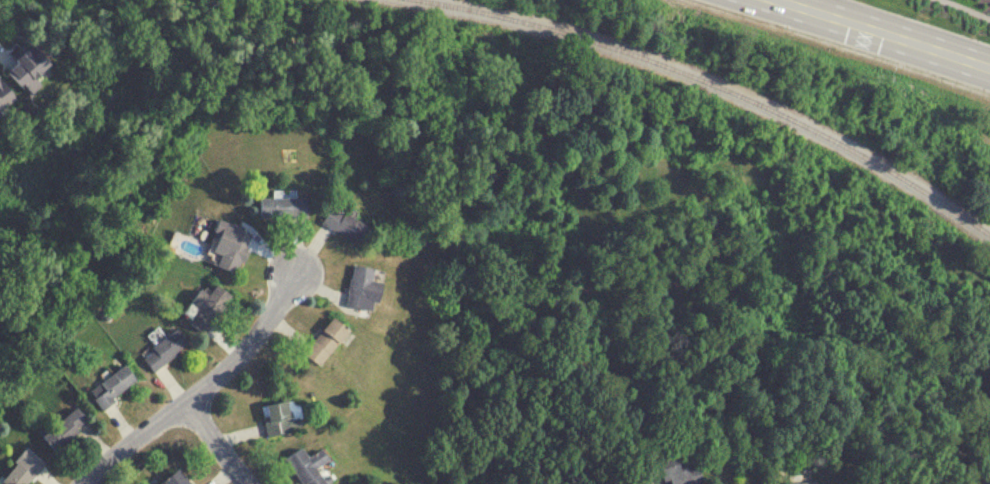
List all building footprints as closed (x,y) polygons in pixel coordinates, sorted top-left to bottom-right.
[(52,61),(33,42),(7,70),(26,88),(52,61)] [(2,74),(0,76),(0,110),(18,99),(2,74)] [(307,196),(258,196),(258,217),(307,217),(307,196)] [(368,228),(333,204),(322,219),(357,244),(368,228)] [(253,232),(220,219),(208,249),(220,254),(216,264),(237,272),(253,232)] [(380,301),(384,281),(372,279),(374,267),(353,263),(346,304),(373,309),(375,301),(380,301)] [(200,287),(190,302),(198,307),(189,320),(206,332),(232,294),(216,283),(209,293),(200,287)] [(304,351),(320,364),(350,329),(333,315),(304,351)] [(142,357),(154,371),(189,341),(177,327),(142,357)] [(138,380),(125,362),(89,390),(102,407),(138,380)] [(289,399),(263,405),(269,435),(295,429),(289,399)] [(41,432),(52,449),(91,423),(80,407),(41,432)] [(317,466),(330,457),(323,447),(310,456),(303,446),(287,456),(306,483),(328,483),(329,483),(317,466)] [(28,447),(0,478),(0,481),(4,483),(26,483),(45,462),(28,447)] [(672,483),(700,483),(704,483),(699,466),(690,468),(685,450),(651,459),(657,480),(670,477),(672,483)] [(180,467),(165,481),(167,483),(195,483),(180,467)]
